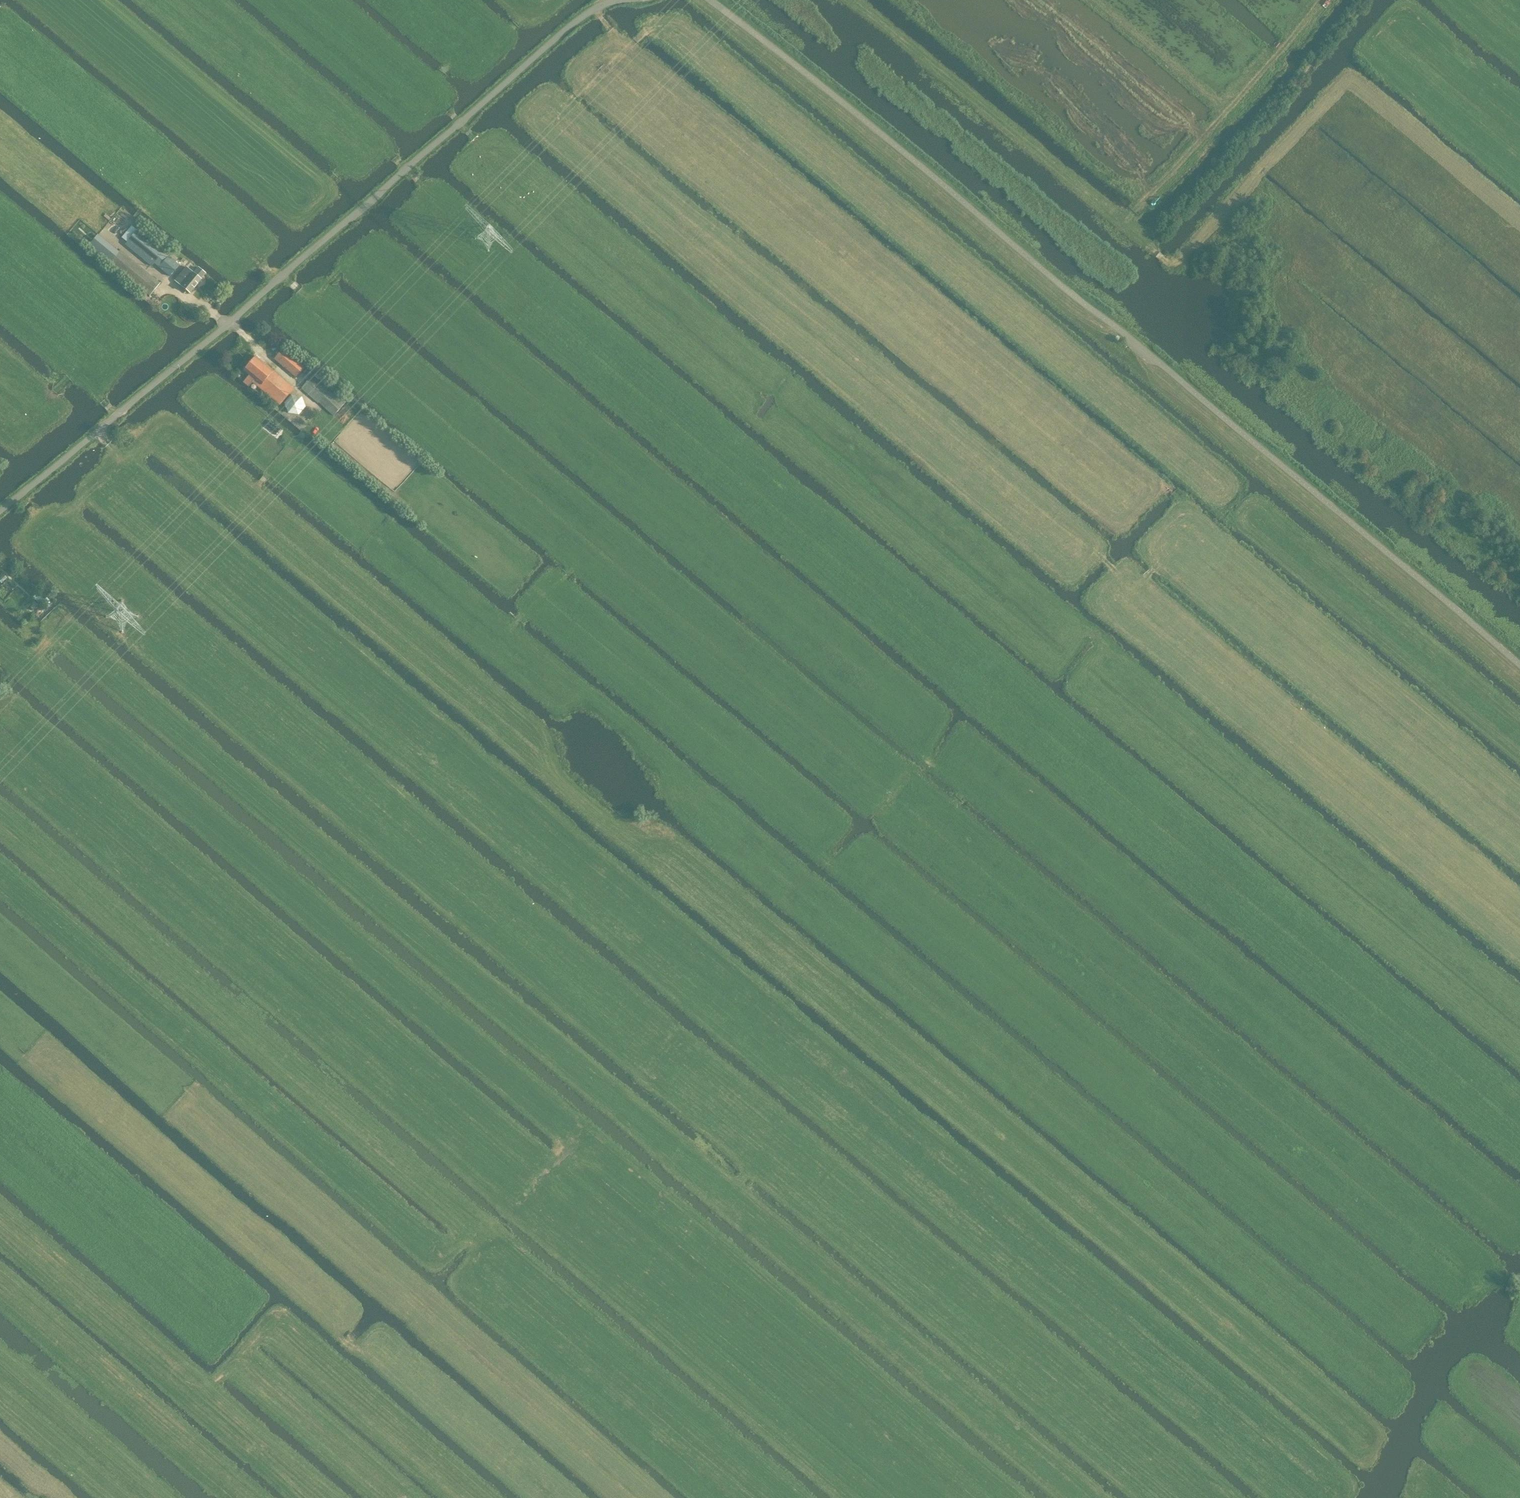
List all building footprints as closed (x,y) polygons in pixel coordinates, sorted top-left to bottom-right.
[(132,226),(122,238),(127,242),(137,230),(132,226)] [(152,266),(154,263),(170,277),(179,265),(164,252),(165,250),(139,228),(137,230),(127,242),(126,244),(152,266)] [(98,236),(90,246),(110,263),(150,296),(160,283),(120,250),(118,253),(98,236)] [(175,280),(190,293),(201,280),(186,267),(175,280)] [(281,351),(274,359),(296,378),(305,367),(283,349),(281,351)] [(249,375),(243,382),(249,387),(255,379),(261,385),(259,387),(280,405),(294,388),(256,357),(244,371),(249,375)] [(313,375),(302,388),(303,390),(318,403),(319,402),(326,409),(334,416),(348,399),(341,393),(333,386),(330,390),(324,385),(313,375)] [(291,395),(284,403),(288,414),(299,415),(306,407),(302,397),(291,395)]
